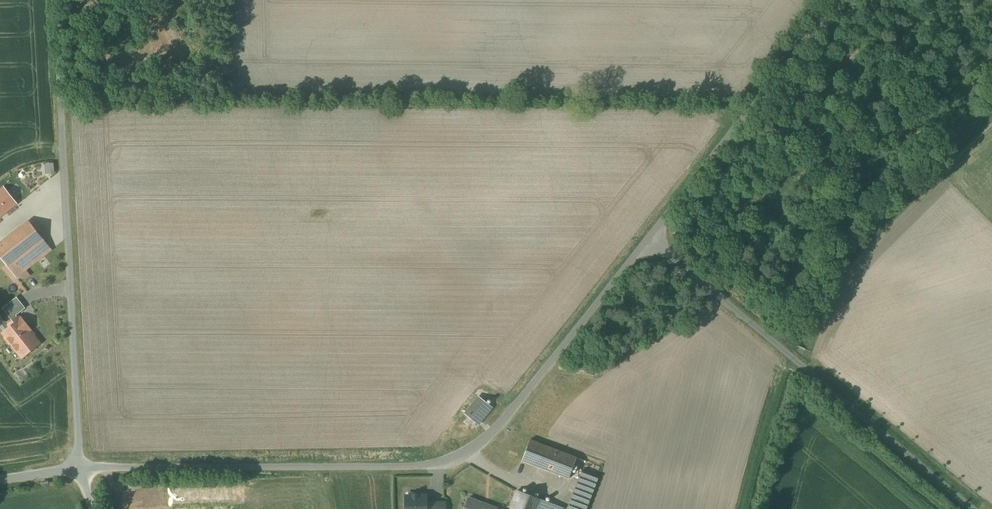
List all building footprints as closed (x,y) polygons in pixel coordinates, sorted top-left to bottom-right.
[(4,190),(0,193),(0,217),(16,204),(4,190)] [(14,322),(19,318),(17,316),(26,309),(3,279),(6,277),(11,282),(52,250),(30,221),(0,244),(0,312),(4,309),(14,322)] [(19,318),(14,322),(10,325),(11,327),(4,333),(6,336),(6,339),(10,343),(12,343),(23,358),(40,344),(29,331),(31,330),(22,319),(21,320),(19,318)] [(493,407),(480,397),(466,414),(479,424),(493,407)] [(578,458),(531,440),(523,461),(570,478),(578,458)] [(599,477),(585,472),(574,502),(588,507),(599,477)] [(543,501),(543,500),(518,491),(511,508),(540,508),(543,501)] [(426,496),(419,496),(418,494),(412,494),(412,496),(406,496),(406,508),(427,508),(426,496)] [(498,508),(469,498),(466,508),(498,508)] [(543,501),(540,508),(562,508),(543,501)]
